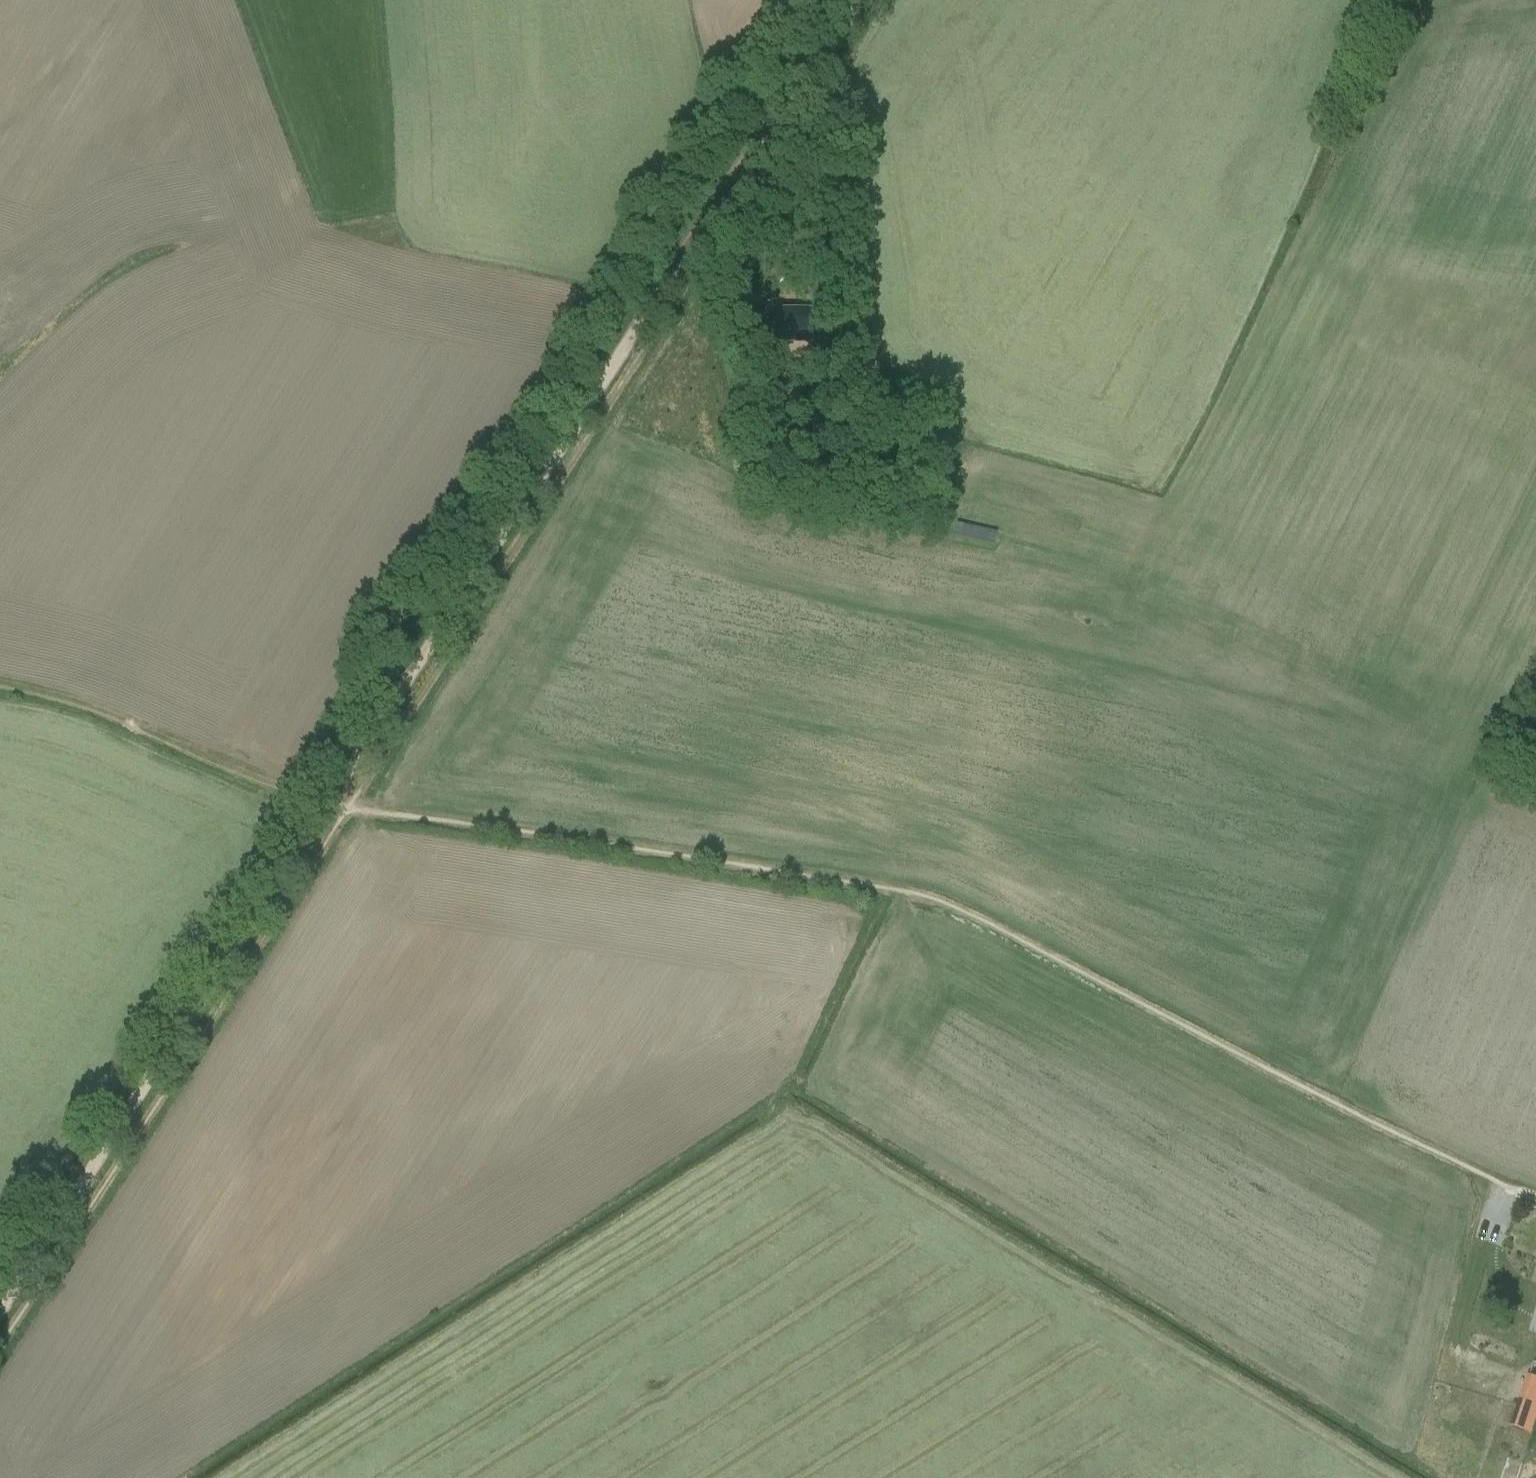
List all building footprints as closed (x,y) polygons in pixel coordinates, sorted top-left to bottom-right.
[(808,350),(808,330),(773,329),(773,357),(784,357),(784,350),(808,350)] [(1529,1377),(1512,1428),(1530,1434),(1535,1417),(1535,1379),(1529,1377)]
